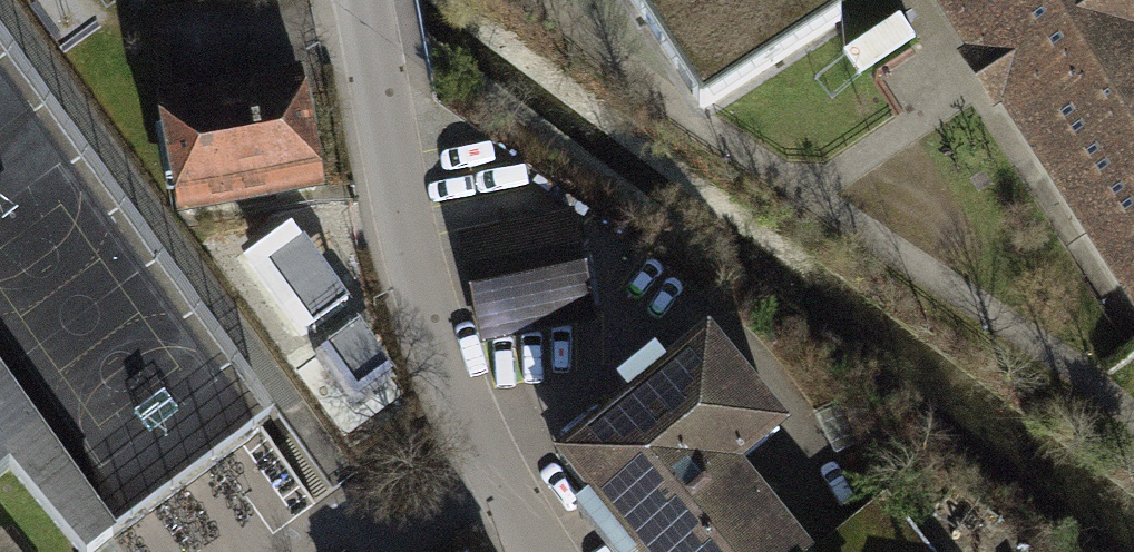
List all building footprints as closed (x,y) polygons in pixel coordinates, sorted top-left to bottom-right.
[(706,115),(840,27),(823,0),(631,0),(706,115)] [(1133,295),(1133,0),(940,0),(1133,295)] [(10,470),(78,551),(98,551),(116,539),(262,431),(0,69),(0,478),(10,470)] [(166,105),(185,212),(316,187),(296,81),(166,105)] [(465,235),(488,349),(610,325),(587,211),(465,235)] [(558,463),(585,494),(573,505),(614,551),(632,551),(635,550),(636,551),(823,551),(748,469),(788,434),(704,337),(676,361),(662,345),(619,382),(633,398),(558,463)] [(893,498),(830,551),(940,551),(893,498)] [(0,539),(0,551),(11,551),(0,539)]
